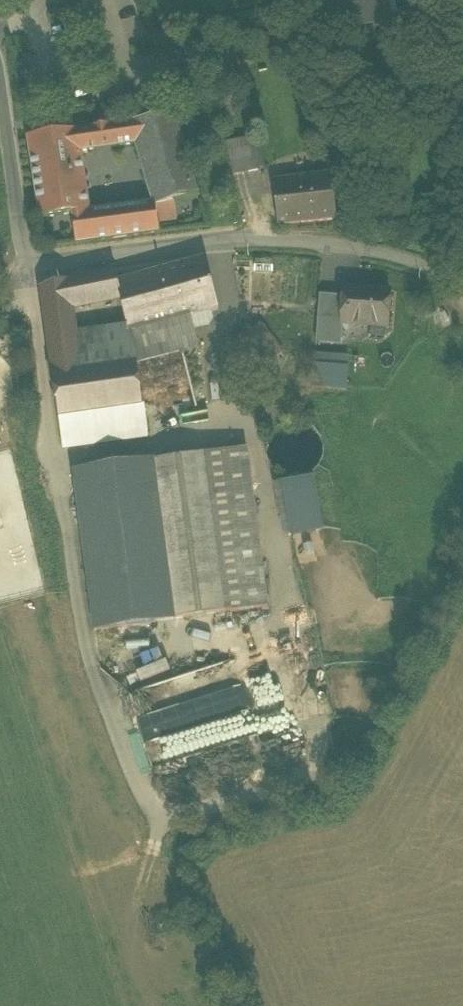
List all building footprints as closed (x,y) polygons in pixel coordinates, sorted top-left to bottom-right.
[(396,9),(421,2),(420,0),(401,0),(394,2),(396,9)] [(175,115),(129,121),(136,143),(154,201),(156,205),(176,201),(199,195),(175,115)] [(129,121),(109,124),(112,146),(136,143),(129,121)] [(109,124),(94,126),(97,148),(112,146),(109,124)] [(81,151),(97,148),(94,126),(77,128),(81,151)] [(72,212),(90,209),(81,151),(77,128),(27,135),(40,216),(72,212)] [(227,142),(234,174),(261,169),(254,136),(227,142)] [(274,179),(279,224),(337,219),(332,171),(274,179)] [(156,205),(154,201),(90,209),(72,212),(76,241),(159,231),(158,222),(156,205)] [(178,221),(176,201),(156,205),(158,222),(178,221)] [(130,343),(131,345),(193,329),(192,327),(189,315),(210,310),(218,308),(205,256),(117,279),(116,279),(120,296),(127,322),(132,342),(130,343)] [(115,269),(98,273),(105,299),(120,296),(116,279),(117,279),(115,269)] [(90,302),(105,299),(98,273),(83,276),(90,302)] [(71,306),(90,302),(83,276),(42,284),(54,372),(79,369),(74,329),(71,306)] [(343,322),(389,325),(391,291),(345,288),(344,304),(342,322),(343,322)] [(317,338),(342,340),(343,322),(342,322),(344,304),(320,302),(317,338)] [(189,315),(192,327),(207,324),(211,318),(210,310),(189,315)] [(132,342),(127,322),(74,329),(79,369),(135,361),(131,345),(130,343),(132,342)] [(248,331),(270,361),(281,353),(259,323),(248,331)] [(131,345),(135,361),(136,361),(197,345),(193,329),(131,345)] [(235,340),(257,370),(270,361),(248,331),(235,340)] [(347,356),(316,353),(313,385),(345,388),(347,356)] [(135,361),(79,369),(54,372),(63,446),(146,435),(136,361),(135,361)] [(301,475),(307,473),(312,470),(316,466),(319,461),(322,455),(323,449),(323,444),(321,438),(319,432),(315,428),(311,424),(306,421),(300,419),(294,419),(288,420),(282,422),(277,425),(273,429),(270,434),(267,439),(266,445),(266,451),(268,456),(270,462),(274,467),(278,470),(284,473),(289,475),(295,475),(301,475)] [(204,452),(209,492),(253,486),(248,446),(204,452)] [(160,499),(167,558),(217,551),(209,492),(204,452),(123,462),(128,503),(160,499)] [(95,627),(175,617),(167,558),(160,499),(128,503),(123,462),(75,469),(95,627)] [(282,481),(291,532),(300,530),(322,527),(314,479),(309,476),(282,481)] [(268,605),(253,486),(209,492),(217,551),(225,610),(268,605)] [(225,610),(217,551),(167,558),(175,617),(225,610)] [(222,661),(128,690),(151,763),(164,759),(168,774),(217,759),(215,750),(249,739),(239,708),(226,712),(222,699),(232,696),(222,661)]
